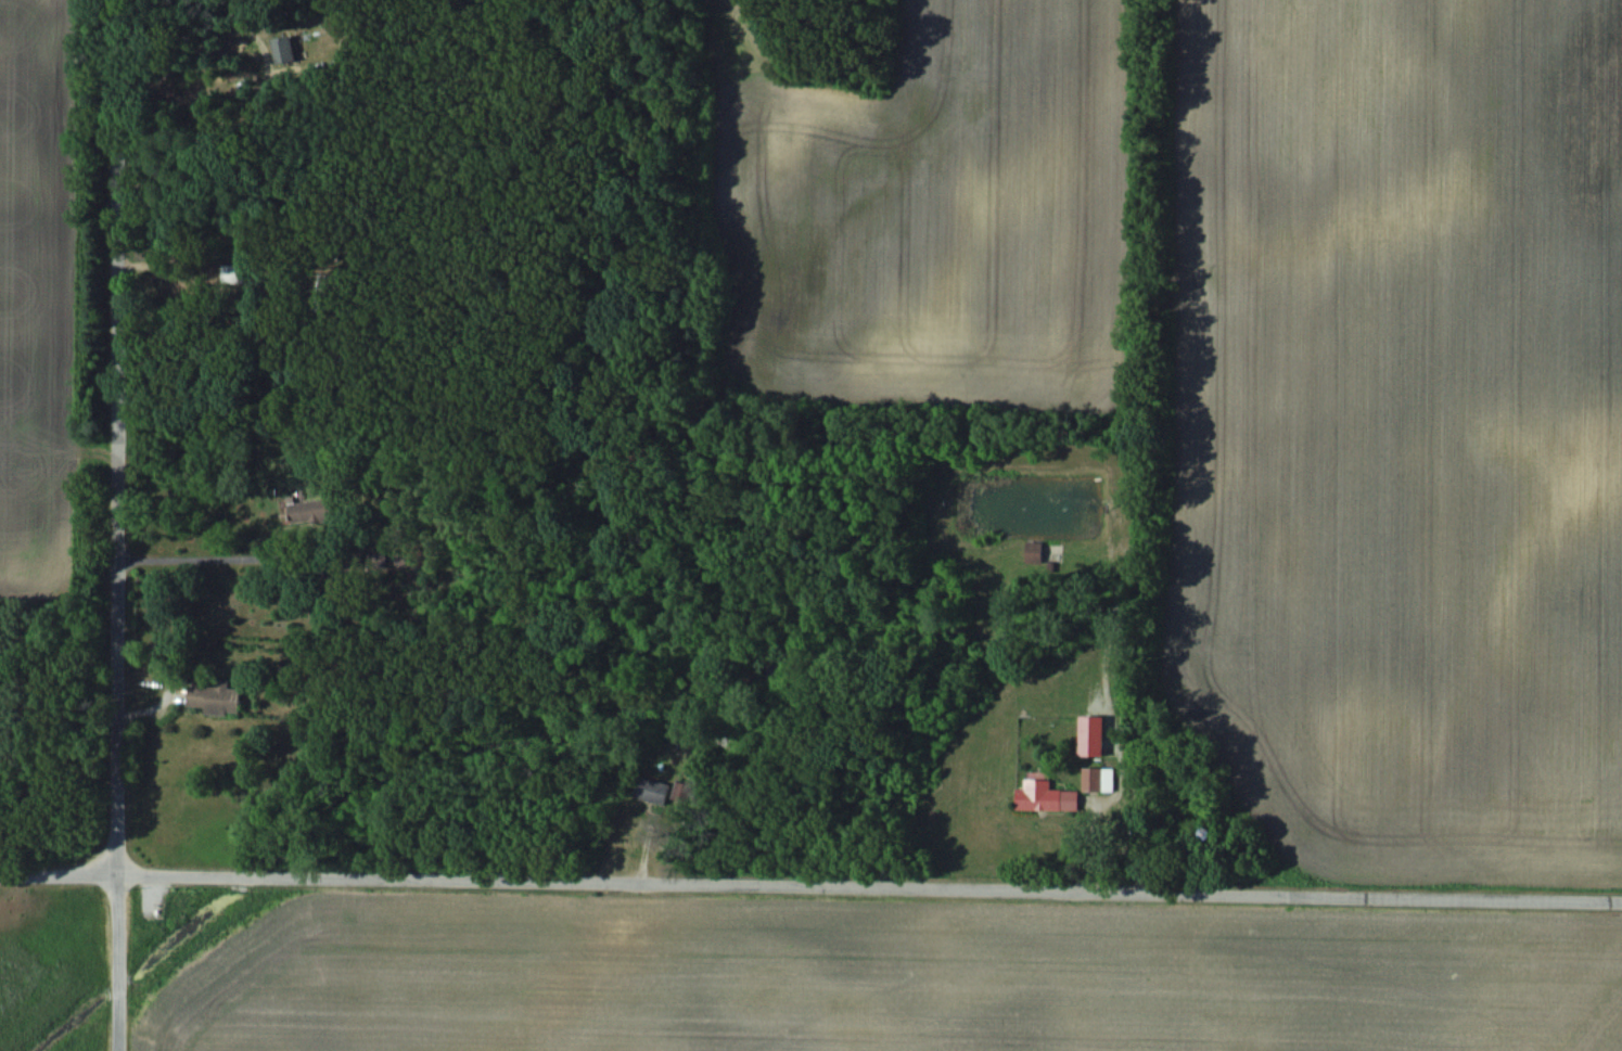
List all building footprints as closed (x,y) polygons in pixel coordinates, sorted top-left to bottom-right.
[(294,504),(293,498),(277,501),(282,530),(327,522),(323,499),(294,504)] [(231,688),(231,678),(217,678),(217,685),(193,685),(193,711),(244,712),(244,688),(231,688)] [(1102,769),(1085,769),(1086,790),(1102,790),(1102,769)] [(664,805),(671,784),(638,774),(632,795),(664,805)] [(1017,789),(1017,810),(1080,810),(1080,790),(1052,790),(1052,779),(1027,779),(1027,789),(1017,789)]
